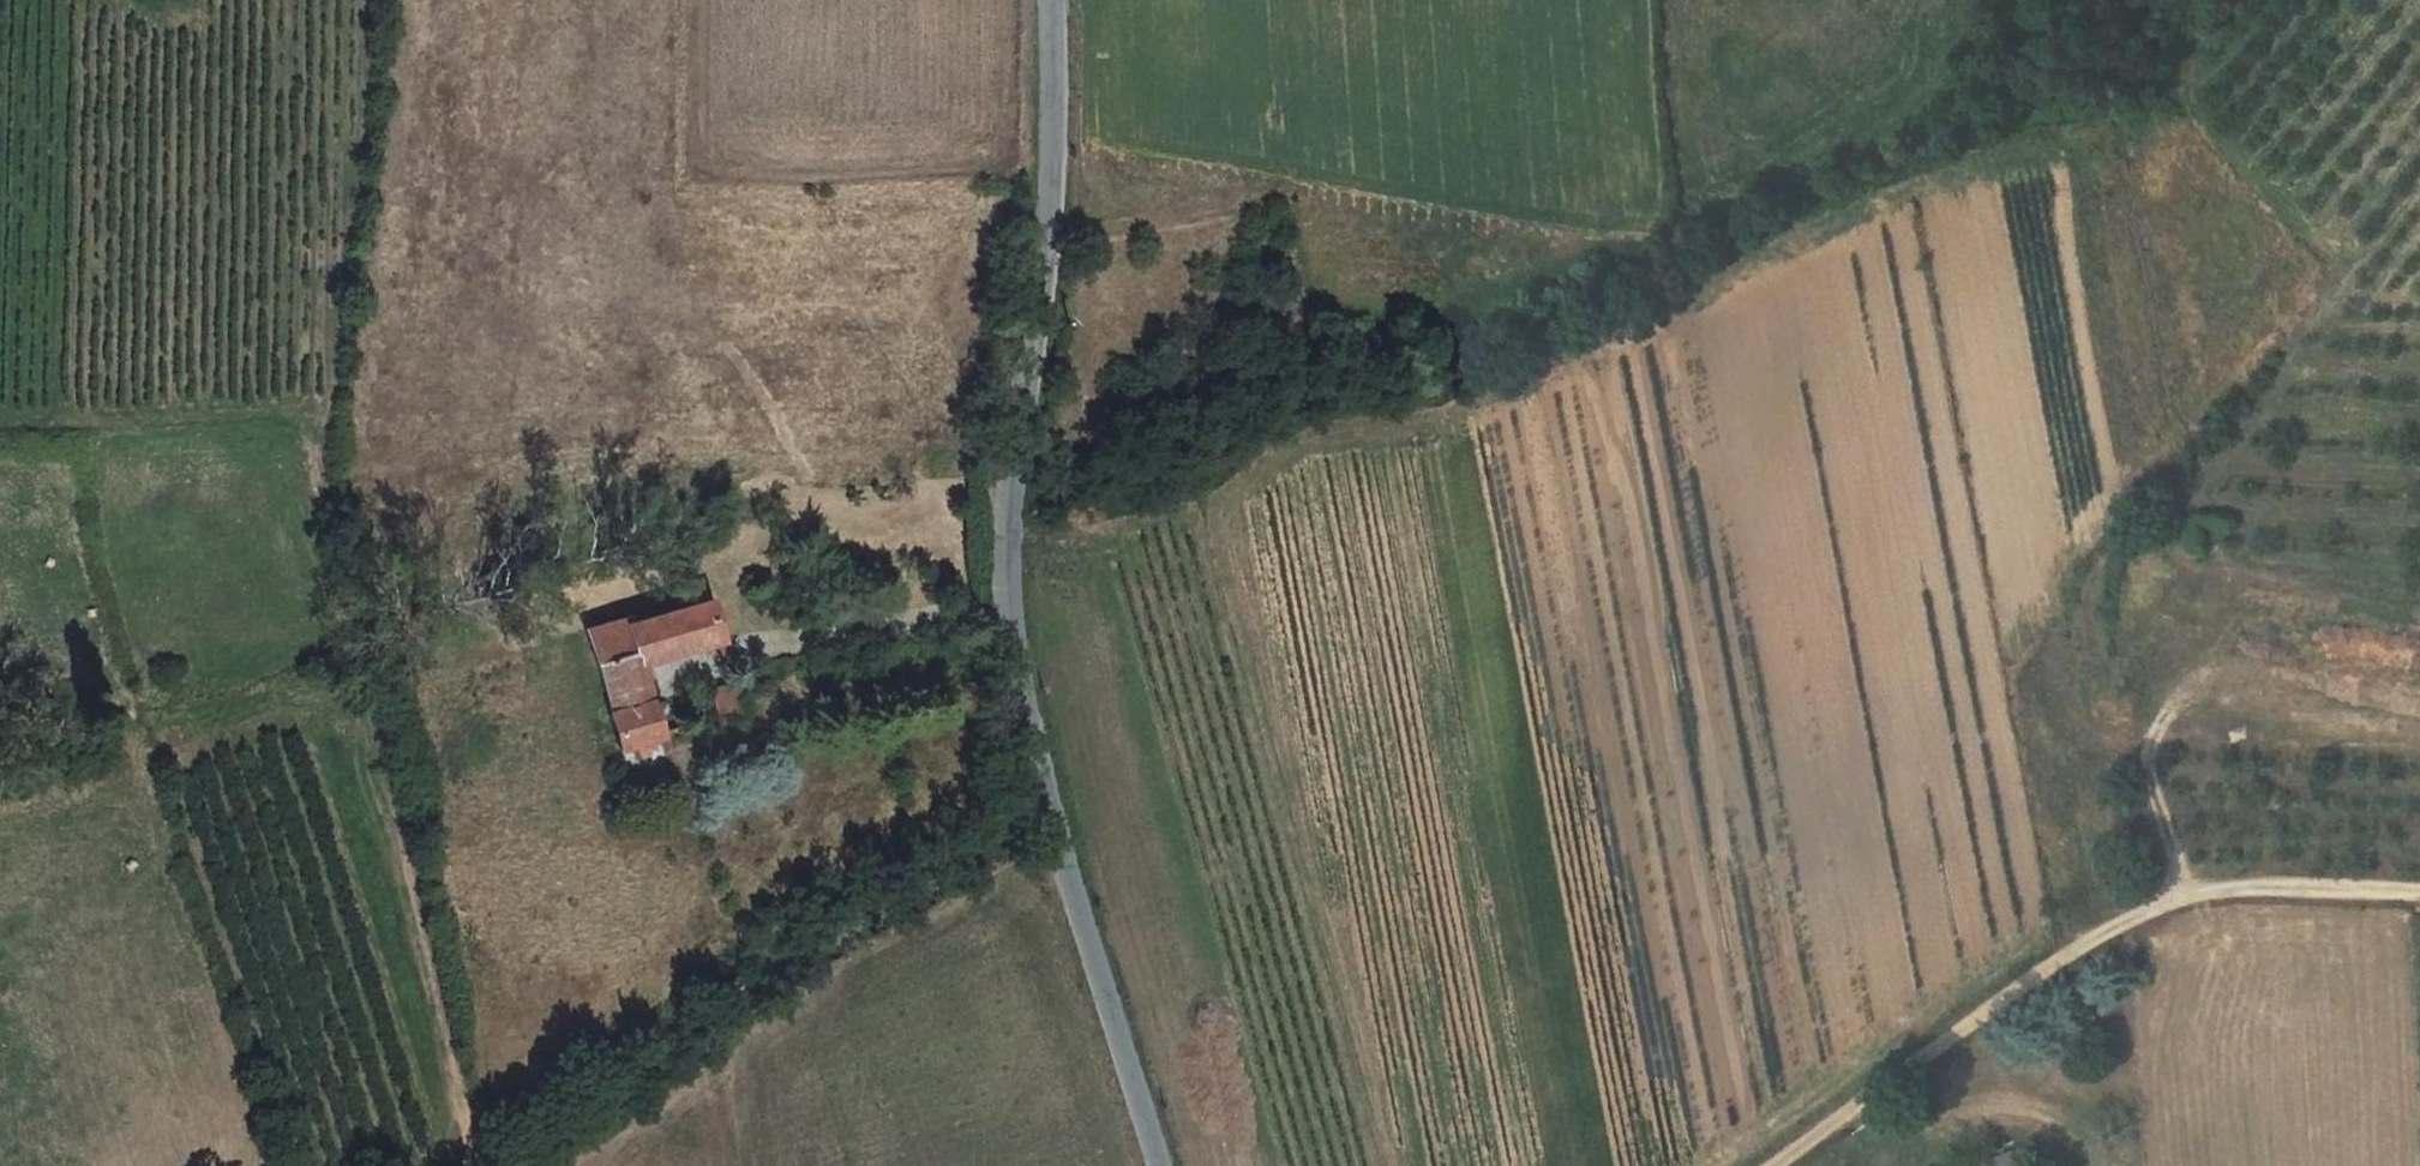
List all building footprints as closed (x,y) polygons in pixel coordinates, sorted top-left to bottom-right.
[(646,661),(724,640),(715,604),(635,624),(631,616),(590,628),(622,749),(666,739),(665,733),(646,661)] [(746,712),(733,673),(710,681),(720,718),(746,712)] [(2031,1143),(1959,1165),(2039,1165),(2031,1143)]
